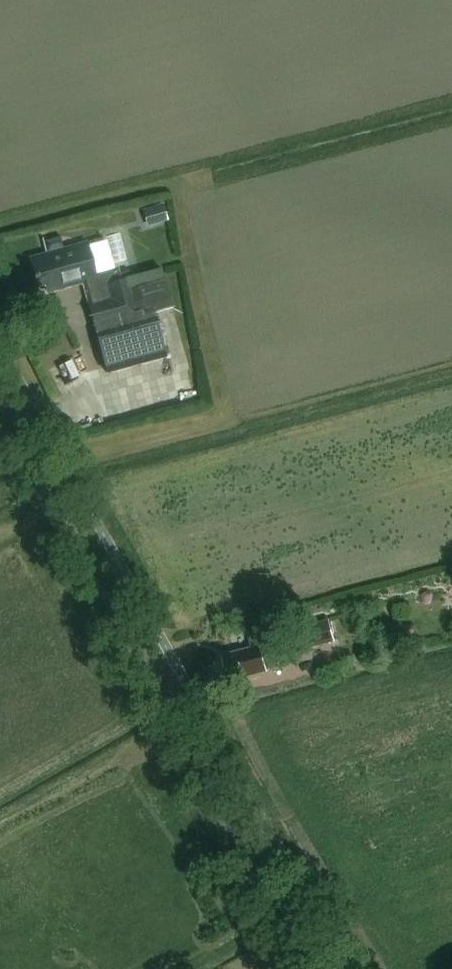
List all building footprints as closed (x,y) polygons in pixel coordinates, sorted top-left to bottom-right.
[(97,275),(88,242),(29,258),(38,288),(44,286),(47,296),(82,286),(108,375),(168,358),(154,312),(173,307),(162,269),(131,278),(129,273),(121,275),(119,269),(97,275)] [(330,622),(302,629),(308,651),(336,644),(330,622)] [(277,624),(247,632),(251,650),(234,654),(235,657),(224,660),(229,680),(247,675),(248,679),(266,674),(265,670),(288,665),(277,624)]
